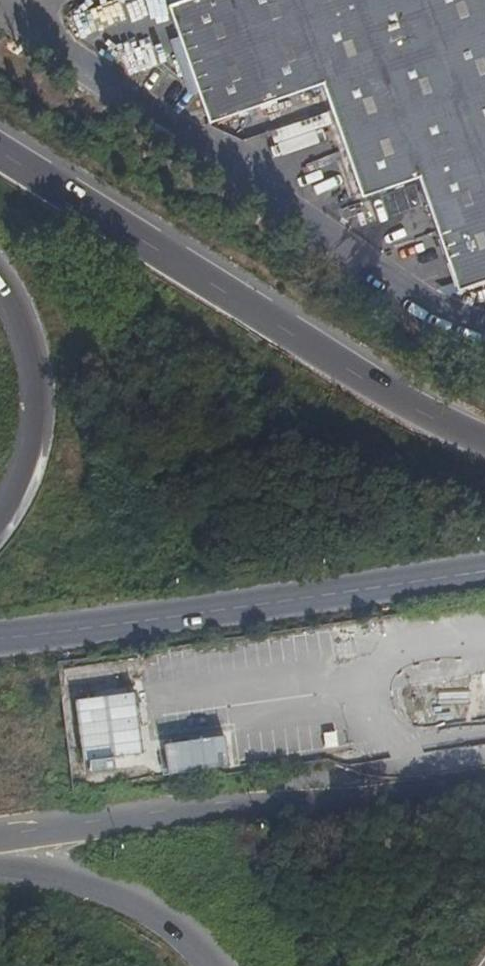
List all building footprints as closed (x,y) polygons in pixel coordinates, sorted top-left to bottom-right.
[(458,290),(481,282),(484,281),(484,0),(188,0),(169,7),(209,124),(323,86),(362,198),(419,179),(458,290)] [(133,693),(66,697),(72,774),(107,772),(106,757),(137,755),(133,693)]
